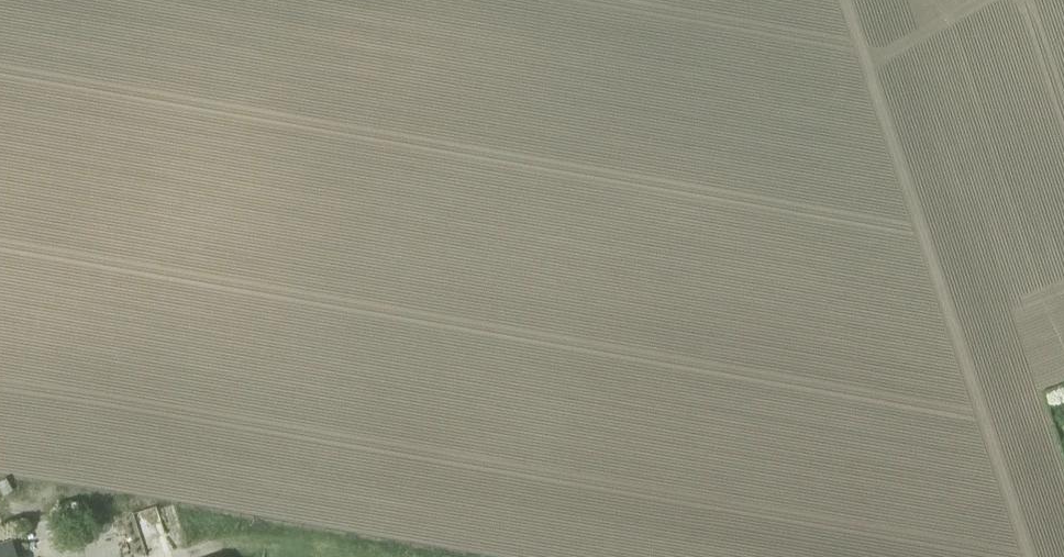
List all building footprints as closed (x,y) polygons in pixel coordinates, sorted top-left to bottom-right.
[(12,543),(0,547),(0,556),(16,556),(12,543)]
